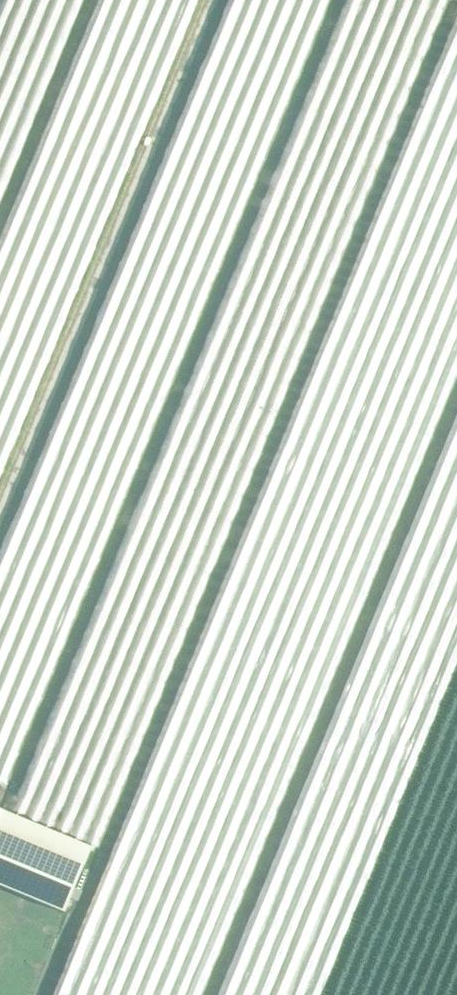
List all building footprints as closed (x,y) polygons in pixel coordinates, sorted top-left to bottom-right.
[(60,913),(80,870),(0,835),(0,887),(60,913)]
